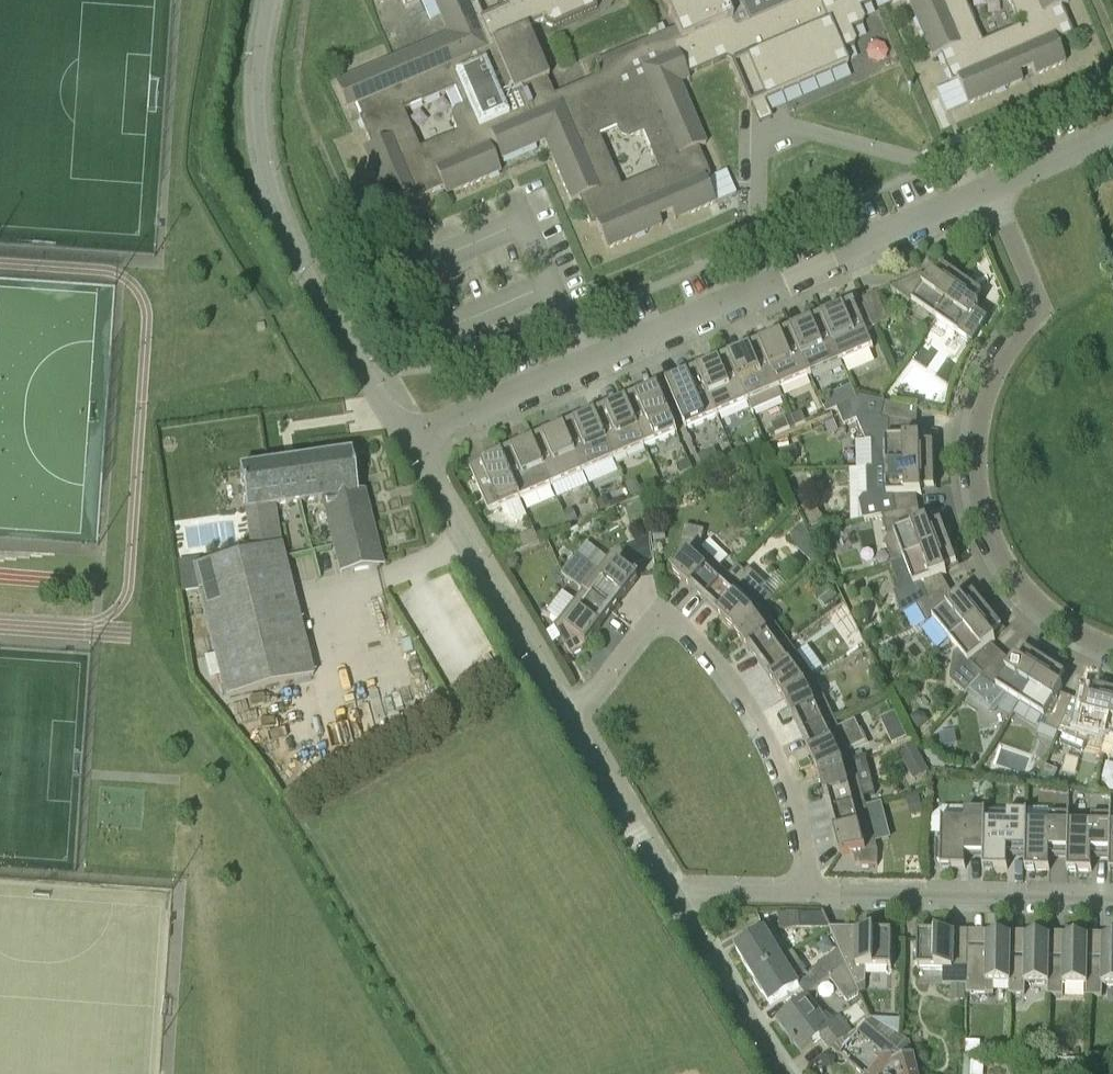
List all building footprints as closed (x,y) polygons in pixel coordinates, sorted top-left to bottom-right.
[(747,98),(761,92),(765,101),(848,66),(843,53),(854,48),(857,43),(852,31),(863,27),(865,21),(860,10),(872,5),(874,0),(798,0),(799,2),(739,28),(734,26),(723,0),(663,0),(676,29),(596,64),(602,77),(555,97),(547,79),(550,78),(527,27),(494,42),(476,0),(434,0),(449,36),(336,85),(347,111),(357,107),(362,118),(360,119),(372,147),(364,150),(388,205),(412,194),(415,201),(443,189),(447,197),(501,173),(493,154),(498,151),(502,161),(546,142),(572,203),(579,200),(592,228),(597,226),(608,250),(663,227),(659,219),(672,213),(675,221),(716,204),(705,179),(711,177),(699,149),(706,145),(680,85),(690,80),(688,76),(727,59),(731,61),(747,98)] [(407,9),(428,0),(403,0),(407,9)] [(933,58),(940,55),(952,83),(958,81),(968,106),(1023,82),(1019,74),(1032,69),(1036,77),(1066,64),(1057,43),(1073,36),(1061,8),(1069,4),(1067,0),(1008,0),(1020,27),(983,43),(966,5),(979,0),(908,0),(933,58)] [(890,289),(936,321),(963,282),(945,269),(937,279),(932,276),(929,281),(921,276),(890,289)] [(963,282),(936,321),(973,347),(988,322),(976,313),(979,309),(974,305),(982,294),(963,282)] [(865,306),(874,329),(889,323),(877,294),(862,301),(865,306)] [(825,318),(844,362),(873,349),(866,333),(874,329),(865,306),(856,310),(854,306),(825,318)] [(809,377),(844,362),(825,318),(824,319),(824,318),(789,333),(809,377)] [(777,391),(809,377),(789,333),(758,347),(777,391)] [(747,404),(777,391),(758,347),(728,360),(747,404)] [(712,419),(747,404),(728,360),(692,375),(712,419)] [(685,430),(712,419),(692,375),(667,386),(671,396),(685,430)] [(829,394),(833,406),(860,396),(855,384),(829,394)] [(626,403),(646,447),(677,434),(658,390),(626,403)] [(869,469),(886,468),(934,467),(933,444),(920,445),(920,439),(914,439),(916,425),(882,420),(884,403),(860,399),(834,410),(840,424),(853,418),(862,440),(868,440),(869,469)] [(612,462),(646,447),(626,403),(592,418),(612,462)] [(916,425),(918,410),(884,403),(882,420),(916,425)] [(804,414),(794,418),(798,428),(809,424),(804,414)] [(582,475),(612,462),(592,418),(562,431),(582,475)] [(776,435),(790,429),(786,419),(772,425),(776,435)] [(546,490),(582,475),(562,431),(527,446),(546,490)] [(516,503),(546,490),(527,446),(500,457),(501,458),(497,459),(516,503)] [(702,466),(719,458),(715,450),(698,457),(702,466)] [(338,577),(378,569),(360,492),(356,493),(350,455),(313,460),(321,503),(338,577)] [(489,514),(516,503),(497,459),(470,471),(489,514)] [(250,553),(280,546),(275,510),(321,503),(313,460),(238,471),(250,553)] [(680,475),(693,469),(689,461),(676,467),(680,475)] [(883,517),(919,511),(916,496),(921,496),(921,490),(934,490),(934,467),(886,468),(887,496),(879,498),(883,517)] [(904,560),(949,544),(941,523),(928,527),(926,522),(921,523),(919,511),(883,517),(886,536),(888,540),(885,543),(893,564),(904,560)] [(704,603),(729,576),(700,548),(705,531),(685,526),(676,560),(681,564),(673,574),(704,603)] [(524,550),(537,544),(532,531),(519,537),(524,550)] [(722,565),(731,557),(712,537),(704,545),(722,565)] [(916,607),(948,590),(941,577),(946,575),(944,569),(956,565),(949,544),(904,560),(913,586),(907,590),(916,607)] [(280,546),(250,553),(197,566),(191,567),(197,592),(224,700),(226,700),(314,678),(281,545),(280,546)] [(561,574),(582,591),(612,614),(638,580),(628,572),(631,568),(620,549),(611,555),(597,571),(576,555),(561,574)] [(196,560),(174,563),(179,595),(197,592),(191,567),(197,566),(196,560)] [(738,567),(729,576),(704,603),(734,631),(733,632),(734,633),(734,632),(762,607),(772,599),(760,588),(764,584),(745,567),(741,571),(738,567)] [(933,620),(950,642),(987,612),(973,594),(963,602),(959,598),(955,601),(948,590),(916,607),(908,612),(916,626),(924,621),(926,624),(933,620)] [(612,614),(582,591),(554,627),(565,646),(576,640),(586,647),(612,614)] [(758,666),(789,644),(762,607),(734,632),(758,666)] [(976,681),(1000,654),(991,645),(995,642),(991,637),(1001,629),(987,612),(950,642),(967,663),(962,669),(976,681)] [(783,700),(815,680),(789,644),(758,666),(783,699),(782,699),(783,700)] [(997,689),(1020,704),(1046,663),(1027,651),(1019,662),(1014,659),(1011,664),(1000,654),(976,681),(992,695),(997,689)] [(1040,726),(1058,733),(1072,700),(1060,694),(1063,690),(1058,687),(1065,675),(1046,663),(1020,704),(1043,719),(1040,726)] [(801,737),(835,721),(815,680),(783,700),(801,737)] [(1106,740),(1112,712),(1112,693),(1096,688),(1092,701),(1087,700),(1085,705),(1072,700),(1058,733),(1076,741),(1079,734),(1106,740)] [(837,726),(835,721),(801,737),(818,774),(818,776),(819,775),(854,762),(848,749),(863,742),(852,719),(837,726)] [(893,745),(904,740),(900,731),(889,736),(893,745)] [(819,775),(829,815),(865,806),(863,796),(872,793),(863,759),(854,762),(819,775)] [(911,759),(910,774),(927,774),(928,759),(911,759)] [(878,853),(865,806),(829,815),(840,856),(852,854),(856,866),(877,866),(878,853)] [(965,855),(982,856),(985,821),(985,812),(984,812),(964,812),(964,821),(941,820),(941,841),(935,841),(935,863),(940,863),(940,869),(964,869),(965,855)] [(1007,856),(1025,857),(1027,822),(1027,813),(1026,813),(1006,812),(1006,822),(985,821),(982,856),(982,870),(1006,870),(1007,856)] [(1049,857),(1067,858),(1069,823),(1069,814),(1068,814),(1048,813),(1048,823),(1027,822),(1025,857),(1024,871),(1049,871),(1049,857)] [(1091,858),(1109,859),(1111,824),(1111,815),(1110,815),(1091,815),(1091,824),(1069,823),(1067,858),(1066,872),(1091,872),(1091,858)] [(800,930),(830,930),(823,915),(798,914),(800,930)] [(752,977),(783,959),(765,931),(735,950),(752,977)] [(839,949),(845,964),(856,987),(866,983),(866,969),(891,969),(892,934),(845,933),(833,938),(839,949)] [(966,994),(971,994),(972,949),(953,949),(953,936),(918,935),(918,970),(943,970),(943,985),(952,985),(952,1001),(966,1001),(966,994)] [(994,983),(1009,983),(1011,960),(1011,937),(986,936),(986,950),(972,949),(971,994),(993,995),(994,983)] [(1025,984),(1048,984),(1049,961),(1050,938),(1024,937),(1024,960),(1011,960),(1009,983),(1009,995),(1024,995),(1025,984)] [(1063,985),(1086,985),(1088,962),(1088,939),(1063,938),(1062,961),(1049,961),(1048,984),(1047,996),(1063,996),(1063,985)] [(1112,986),(1112,939),(1102,939),(1101,962),(1088,962),(1086,985),(1086,997),(1102,997),(1102,986),(1112,986)] [(815,968),(811,972),(821,984),(829,978),(845,964),(839,949),(815,968)] [(769,1005),(798,987),(794,983),(806,975),(792,953),(783,959),(752,977),(769,1005)] [(845,964),(829,978),(846,1003),(859,995),(856,987),(845,964)] [(829,1051),(853,1033),(839,1015),(829,1023),(807,995),(805,997),(775,1021),(791,1041),(789,1042),(792,1045),(794,1044),(801,1054),(820,1039),(829,1051)] [(914,1055),(913,1056),(909,1043),(872,1019),(856,1031),(883,1054),(866,1073),(918,1073),(914,1055)] [(872,1019),(898,1036),(899,1020),(872,1019)] [(973,1058),(964,1057),(962,1073),(971,1073),(973,1058)]
